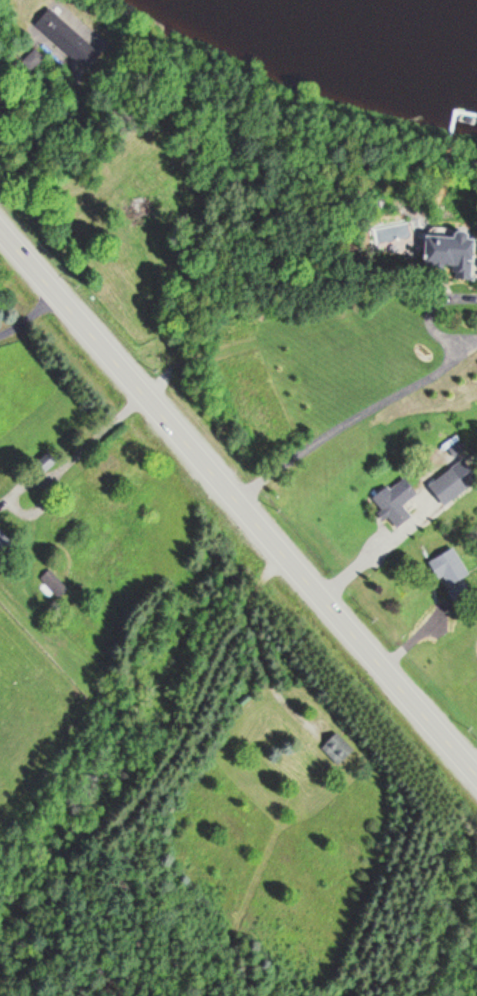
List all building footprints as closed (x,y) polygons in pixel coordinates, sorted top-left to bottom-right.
[(28,17),(65,51),(79,37),(41,2),(28,17)] [(21,62),(31,71),(43,57),(33,49),(21,62)] [(467,280),(471,239),(462,238),(462,230),(375,223),(373,245),(411,248),(410,263),(455,267),(454,279),(467,280)] [(36,474),(54,465),(47,451),(29,460),(36,474)] [(440,505),(462,487),(447,468),(424,486),(440,505)] [(371,496),(391,528),(408,517),(399,503),(414,494),(403,476),(371,496)] [(467,573),(448,547),(425,563),(443,589),(467,573)] [(56,596),(66,587),(48,568),(39,577),(56,596)] [(319,746),(337,764),(352,750),(334,731),(319,746)]
